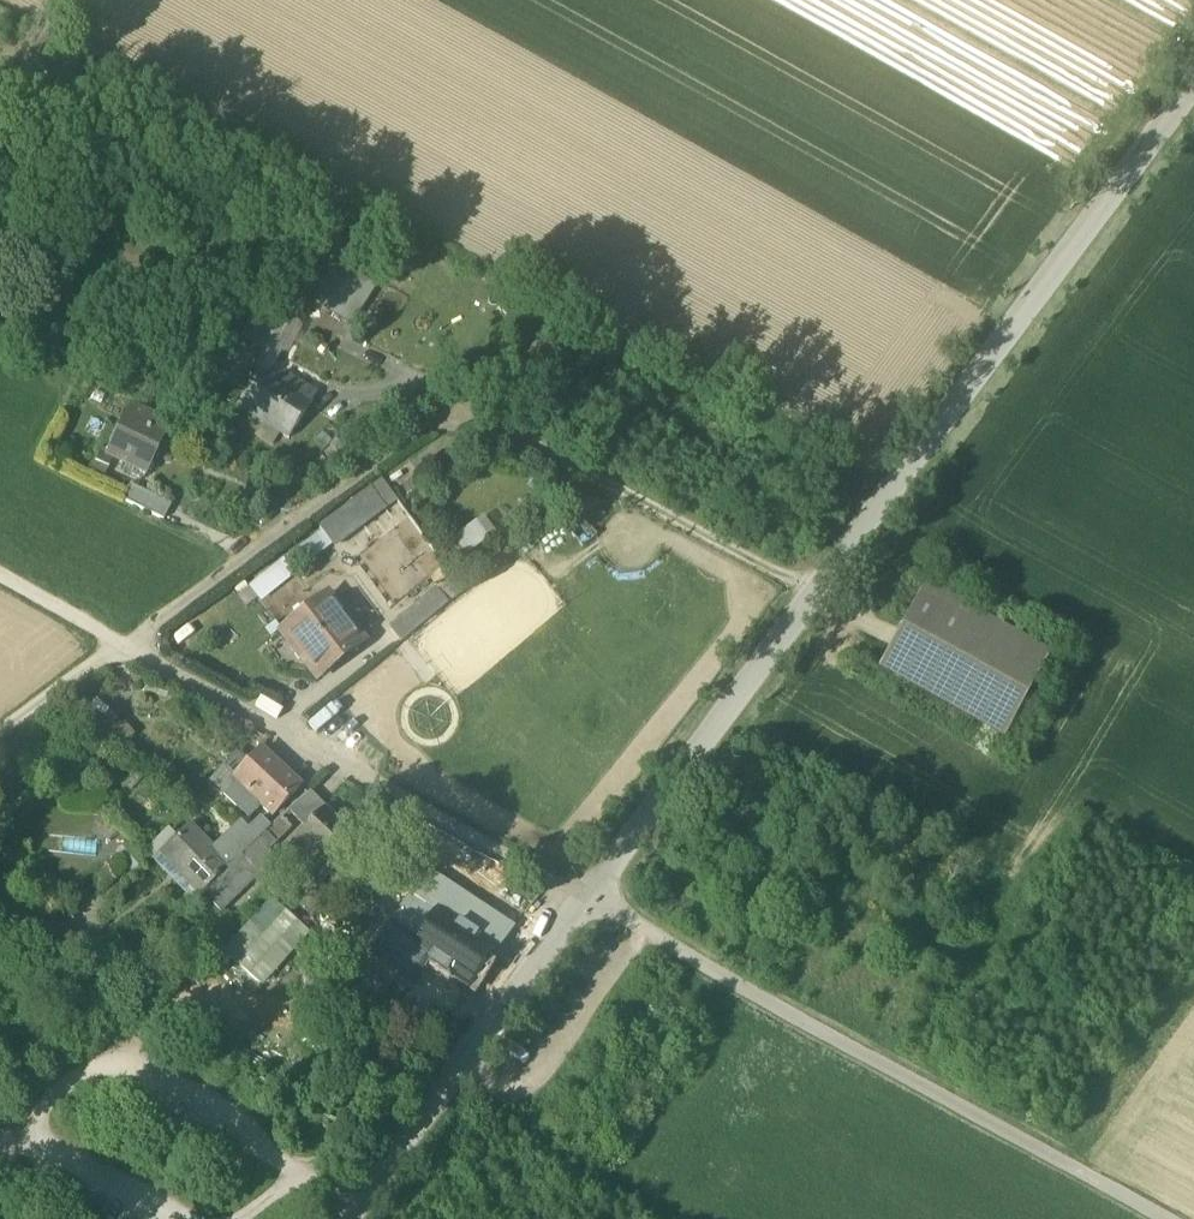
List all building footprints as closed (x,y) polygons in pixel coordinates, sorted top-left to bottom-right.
[(354,277),(332,312),(348,322),(370,287),(354,277)] [(248,335),(222,376),(245,391),(259,369),(261,370),(273,351),(248,335)] [(261,370),(259,369),(245,391),(237,405),(289,438),(311,402),(261,370)] [(155,419),(130,407),(107,455),(146,474),(167,431),(153,424),(155,419)] [(125,483),(118,497),(160,519),(167,505),(125,483)] [(370,489),(319,528),(329,540),(380,502),(370,489)] [(1051,655),(925,586),(879,670),(1005,740),(1051,655)] [(435,590),(391,626),(404,641),(447,605),(435,590)] [(327,596),(280,633),(301,659),(308,660),(321,677),(364,643),(327,596)] [(96,705),(77,724),(100,748),(107,742),(119,729),(96,705)] [(262,752),(248,766),(244,763),(238,769),(244,774),(236,782),(224,794),(249,817),(260,804),(271,814),(299,786),(262,752)] [(310,792),(289,811),(305,829),(325,808),(310,792)] [(305,829),(281,855),(316,888),(331,871),(318,859),(346,830),(325,810),(326,809),(325,808),(305,829)] [(270,828),(240,857),(243,861),(219,885),(234,901),(271,864),(271,865),(276,860),(268,852),(291,829),(281,818),(270,828)] [(242,824),(213,851),(213,852),(213,853),(228,869),(240,857),(270,828),(261,819),(248,831),(242,824)] [(213,851),(191,825),(162,852),(202,894),(228,869),(213,853),(213,852),(213,851)] [(342,882),(357,895),(373,876),(365,870),(361,875),(353,868),(342,882)] [(512,931),(454,890),(439,912),(414,894),(373,953),(414,982),(429,960),(471,989),(512,931)] [(273,968),(309,934),(274,897),(229,939),(252,963),(261,955),(273,968)] [(266,1117),(262,1122),(274,1130),(278,1124),(266,1117)]
